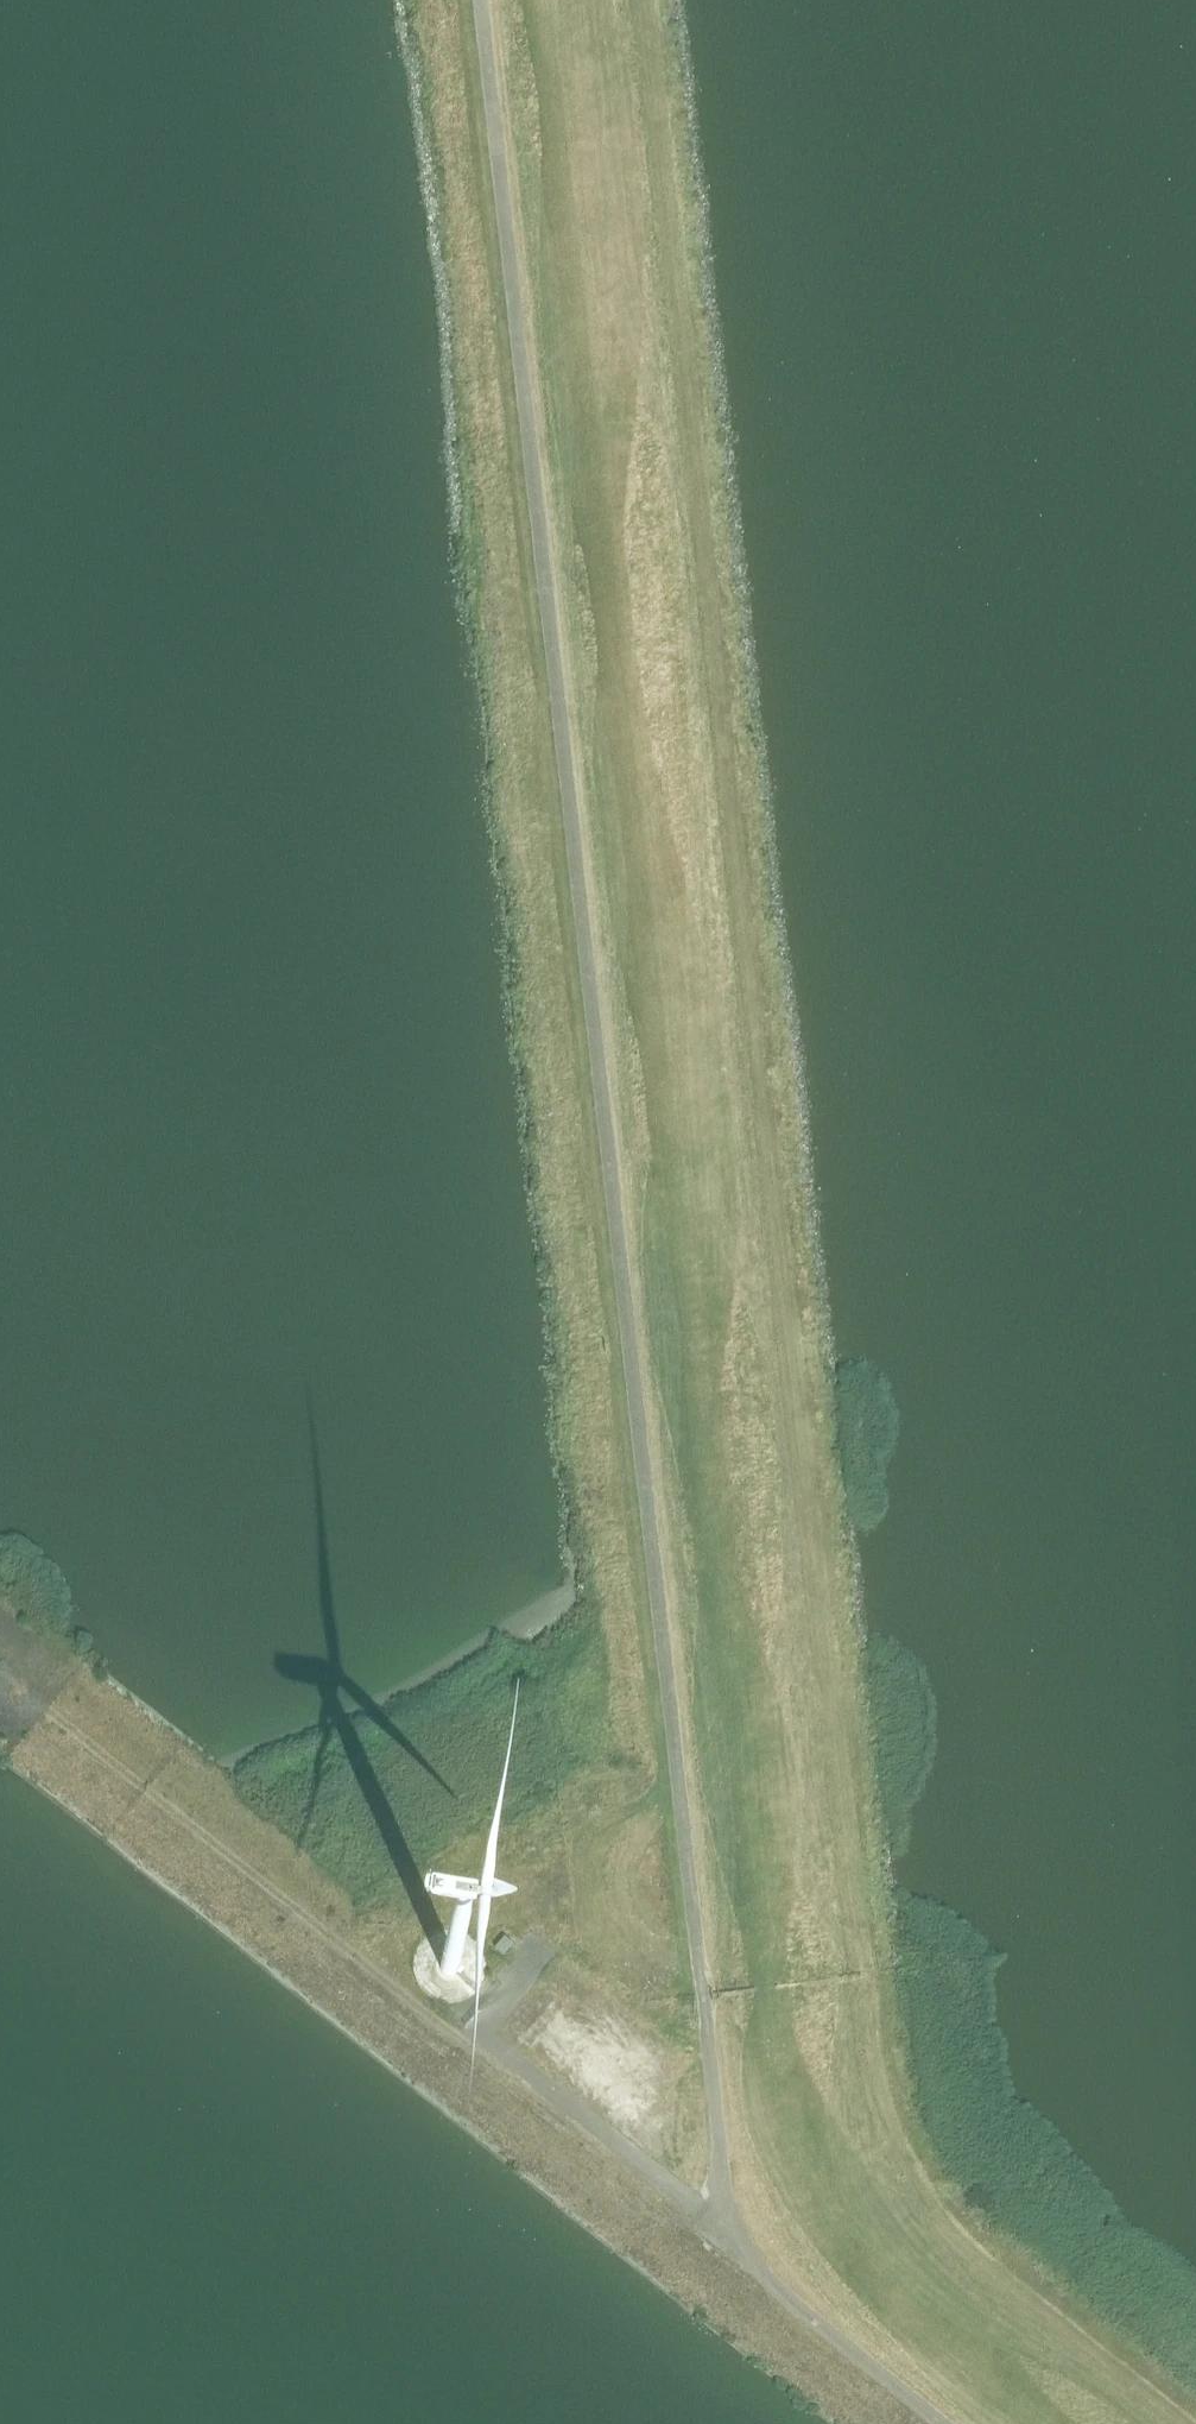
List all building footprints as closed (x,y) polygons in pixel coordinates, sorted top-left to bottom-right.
[(506,1941),(497,1952),(505,1959),(514,1948),(506,1941)]
